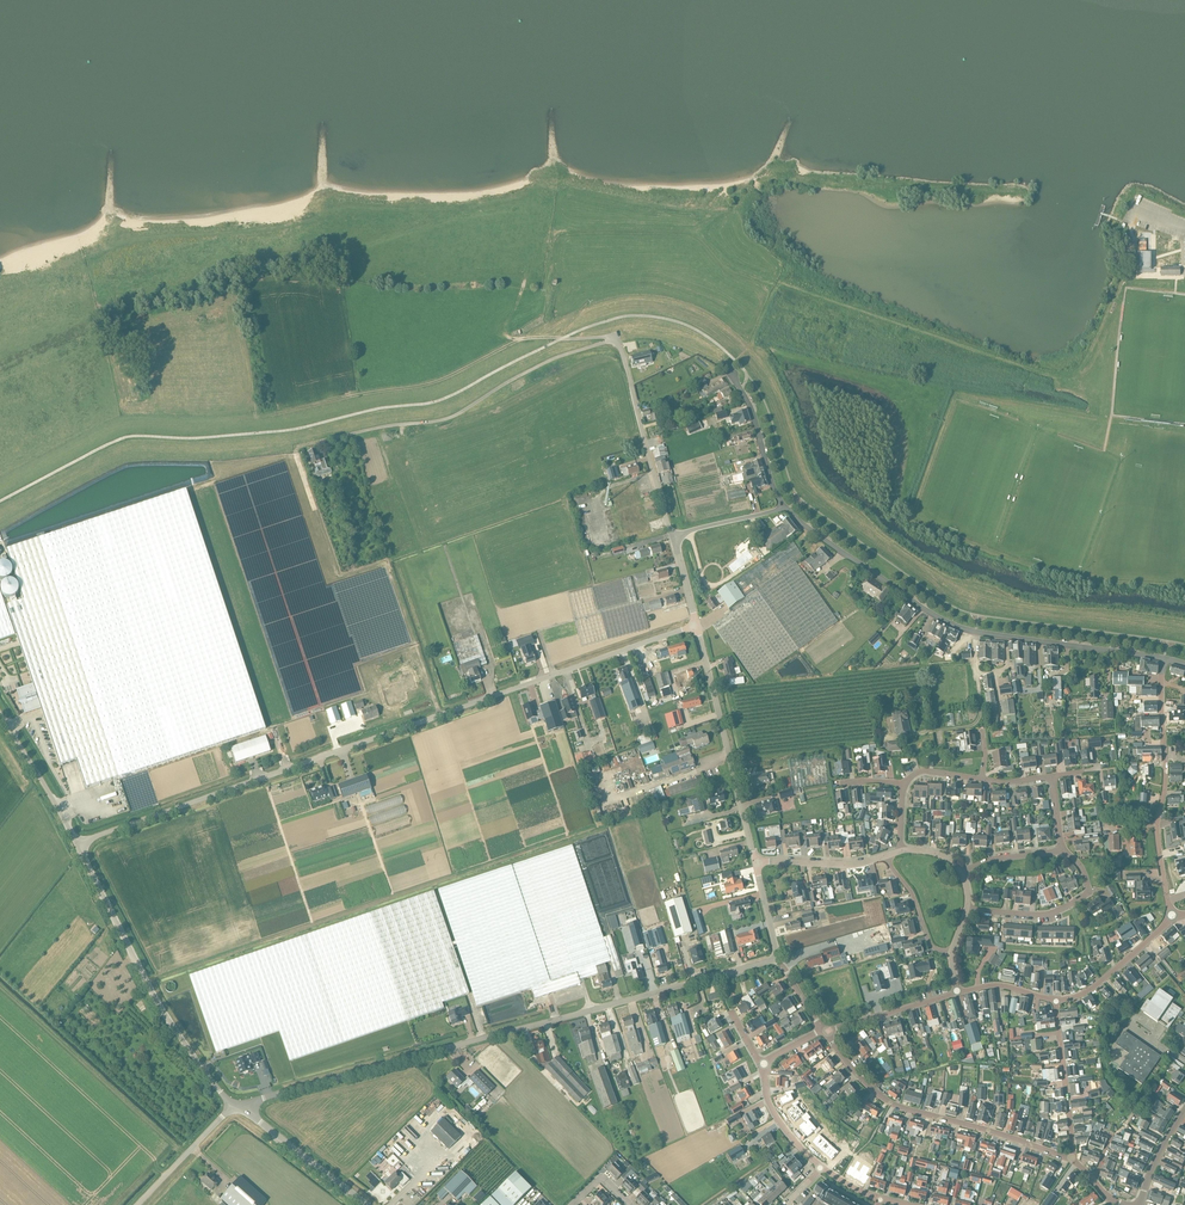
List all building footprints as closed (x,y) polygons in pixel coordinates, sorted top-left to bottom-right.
[(1136,233),(1149,236),(1148,239),(1152,240),(1153,233),(1135,228),(1135,231),(1137,231),(1136,233)] [(1151,251),(1140,251),(1140,268),(1152,268),(1151,251)] [(638,355),(631,357),(634,367),(638,366),(639,368),(645,366),(644,365),(652,363),(651,360),(649,360),(647,352),(638,354),(638,355)] [(728,385),(724,378),(703,391),(704,392),(703,392),(706,398),(728,385)] [(692,385),(695,391),(702,388),(703,391),(708,388),(707,386),(707,385),(704,379),(692,385)] [(732,394),(729,389),(721,393),(720,393),(716,395),(719,401),(724,399),(732,394)] [(666,401),(656,405),(660,412),(669,408),(666,401)] [(654,409),(642,412),(643,417),(650,416),(651,422),(662,420),(659,413),(655,414),(654,409)] [(717,421),(727,418),(725,411),(714,414),(717,421)] [(739,422),(740,425),(750,422),(746,411),(730,417),(732,425),(739,422)] [(733,437),(735,446),(739,445),(738,442),(753,439),(752,433),(737,437),(737,436),(733,437)] [(658,474),(669,471),(667,464),(666,464),(664,457),(669,456),(667,448),(652,451),(654,460),(655,460),(658,474)] [(316,473),(317,477),(331,472),(326,460),(320,462),(316,450),(308,453),(316,473)] [(737,476),(739,483),(759,476),(765,474),(761,461),(754,463),(754,462),(744,465),(745,468),(742,469),(743,474),(737,476)] [(628,472),(629,476),(639,473),(637,465),(627,468),(621,470),(622,474),(628,472)] [(616,467),(604,470),(608,483),(611,483),(610,480),(619,478),(616,467)] [(765,475),(751,479),(754,490),(768,486),(765,475)] [(729,501),(746,497),(745,489),(727,493),(729,501)] [(76,760),(86,789),(266,729),(186,490),(6,550),(23,601),(7,606),(34,686),(18,691),(21,700),(19,704),(22,705),(25,714),(41,709),(60,766),(76,760)] [(762,542),(771,553),(798,531),(789,519),(767,536),(768,537),(762,542)] [(719,595),(708,602),(713,610),(724,602),(729,609),(731,613),(727,616),(713,626),(711,627),(713,630),(715,629),(726,645),(728,644),(754,681),(838,622),(799,567),(796,563),(804,557),(793,541),(725,589),(725,588),(718,593),(719,595)] [(639,552),(641,559),(650,556),(650,557),(662,553),(660,546),(650,548),(639,552)] [(612,550),(613,555),(624,552),(623,547),(612,550)] [(823,565),(832,558),(823,548),(817,553),(814,555),(823,565)] [(743,553),(726,565),(732,574),(750,563),(743,553)] [(814,572),(823,565),(814,555),(805,562),(814,572)] [(637,585),(649,582),(647,575),(651,574),(652,578),(658,577),(659,580),(669,577),(667,570),(654,573),(653,569),(645,571),(646,573),(635,576),(637,585)] [(835,577),(830,571),(825,576),(830,581),(835,577)] [(568,595),(582,647),(648,629),(641,601),(637,602),(631,577),(568,595)] [(875,598),(882,603),(890,592),(883,587),(884,586),(871,577),(868,579),(867,579),(862,586),(863,587),(863,591),(872,598),(874,599),(875,598)] [(848,592),(855,580),(852,578),(845,591),(848,592)] [(15,634),(0,590),(0,639),(15,634)] [(665,599),(667,606),(676,604),(674,596),(665,599)] [(650,611),(662,608),(660,600),(643,605),(645,612),(650,611)] [(912,618),(913,619),(918,613),(908,604),(902,610),(903,611),(898,617),(907,625),(912,618)] [(935,621),(929,634),(940,641),(947,627),(935,621)] [(956,640),(959,633),(947,629),(944,636),(937,650),(944,654),(947,646),(945,645),(947,641),(951,642),(951,644),(953,645),(956,644),(956,641),(956,640)] [(869,640),(874,644),(882,636),(878,632),(869,640)] [(469,676),(472,684),(481,681),(478,673),(477,670),(481,668),(480,667),(488,664),(477,635),(453,644),(461,665),(464,664),(467,673),(469,673),(470,676),(469,676)] [(534,645),(531,635),(516,640),(519,650),(521,649),(527,665),(536,662),(533,654),(531,655),(528,647),(534,645)] [(914,635),(910,643),(916,646),(920,638),(914,635)] [(991,642),(980,641),(979,660),(991,661),(991,642)] [(993,642),(992,661),(1003,662),(1004,643),(993,642)] [(1021,643),(1009,644),(1010,661),(1023,660),(1021,643)] [(656,652),(659,659),(669,656),(678,653),(679,657),(686,655),(685,651),(686,651),(684,644),(656,652)] [(1036,645),(1024,645),(1024,667),(1034,667),(1034,663),(1036,662),(1036,645)] [(1051,667),(1052,671),(1058,671),(1058,648),(1044,648),(1044,666),(1051,667)] [(962,652),(963,660),(972,659),(971,651),(968,652),(968,651),(967,651),(967,652),(962,652)] [(638,678),(644,676),(638,657),(632,659),(638,678)] [(723,665),(727,678),(735,676),(732,663),(734,663),(733,658),(725,660),(726,665),(723,665)] [(1148,673),(1157,675),(1159,662),(1141,660),(1139,673),(1148,674),(1148,673)] [(1184,671),(1184,668),(1172,665),(1170,674),(1183,677),(1184,671)] [(626,667),(617,671),(620,677),(621,677),(623,682),(620,683),(630,712),(641,708),(631,679),(630,679),(628,674),(626,667)] [(1127,687),(1136,687),(1144,687),(1144,678),(1128,678),(1128,673),(1117,673),(1117,667),(1116,667),(1113,667),(1113,673),(1113,686),(1127,687)] [(677,682),(694,677),(692,670),(675,675),(677,682)] [(400,702),(400,700),(406,698),(404,690),(408,689),(408,690),(416,687),(411,672),(403,675),(406,685),(403,686),(402,686),(396,688),(396,686),(389,688),(390,690),(384,692),(388,704),(395,702),(395,703),(400,702)] [(655,676),(662,699),(671,696),(669,686),(671,686),(667,672),(655,676)] [(988,714),(991,729),(999,728),(998,718),(998,712),(996,704),(994,693),(993,690),(992,690),(990,676),(983,677),(986,694),(985,694),(988,714)] [(1090,692),(1091,699),(1098,699),(1098,692),(1099,692),(1098,677),(1090,677),(1091,692),(1090,692)] [(655,696),(649,679),(642,681),(649,698),(655,696)] [(1012,682),(1014,696),(1020,695),(1020,690),(1025,689),(1024,680),(1019,681),(1019,684),(1018,681),(1012,682)] [(1055,691),(1055,701),(1062,701),(1061,680),(1053,680),(1053,691),(1055,691)] [(591,696),(593,701),(596,699),(594,695),(595,695),(592,685),(578,690),(581,699),(591,696)] [(611,687),(601,691),(603,697),(613,693),(611,687)] [(1011,687),(999,688),(1000,695),(1012,694),(1011,687)] [(1142,696),(1142,697),(1156,697),(1156,687),(1142,687),(1136,687),(1136,696),(1142,696)] [(560,712),(563,722),(571,720),(569,714),(576,712),(571,698),(561,701),(564,711),(560,712)] [(589,702),(595,720),(605,717),(599,698),(596,699),(593,701),(589,702)] [(683,710),(701,705),(699,698),(681,702),(683,710)] [(362,716),(366,715),(371,713),(366,699),(361,701),(357,702),(362,716)] [(1004,717),(1005,726),(1016,724),(1014,701),(1001,702),(1002,718),(1004,717)] [(548,733),(563,728),(555,702),(540,707),(542,713),(544,718),(548,733)] [(1114,720),(1113,702),(1101,703),(1102,721),(1114,720)] [(662,707),(666,721),(681,717),(676,703),(662,707)] [(1138,714),(1144,714),(1157,713),(1157,703),(1143,704),(1144,709),(1138,709),(1138,714)] [(347,721),(351,720),(356,718),(351,704),(346,706),(342,708),(347,721)] [(533,704),(523,707),(527,720),(537,717),(538,720),(544,718),(542,713),(536,714),(533,704)] [(336,707),(327,711),(331,724),(340,721),(336,707)] [(1169,722),(1183,722),(1183,714),(1183,712),(1184,712),(1184,707),(1177,707),(1177,712),(1179,712),(1179,714),(1169,714),(1169,722)] [(893,715),(897,736),(900,736),(899,733),(910,731),(906,712),(893,715)] [(1158,731),(1158,728),(1159,728),(1159,722),(1134,724),(1134,733),(1142,733),(1142,729),(1152,728),(1152,731),(1158,731)] [(991,729),(993,739),(1004,737),(1003,734),(1009,733),(1008,727),(991,729)] [(964,741),(976,739),(975,733),(963,734),(963,730),(956,731),(957,735),(960,735),(960,738),(964,737),(964,741)] [(694,743),(696,748),(709,744),(706,736),(702,737),(700,733),(685,739),(687,745),(694,743)] [(236,763),(271,752),(266,737),(231,748),(236,763)] [(962,748),(960,748),(960,752),(972,751),(971,747),(977,746),(976,739),(964,741),(961,741),(962,748)] [(1100,739),(1088,740),(1089,749),(1102,748),(1100,739)] [(639,746),(642,754),(657,748),(654,741),(639,746)] [(888,752),(888,753),(902,751),(900,741),(887,743),(887,748),(886,748),(886,753),(888,752)] [(690,769),(695,768),(691,755),(688,747),(675,752),(676,753),(662,758),(663,761),(660,763),(661,765),(650,769),(655,782),(666,778),(672,776),(672,778),(691,771),(690,769)] [(993,754),(994,762),(1006,760),(1005,753),(1011,752),(1010,747),(1000,749),(1001,753),(993,754)] [(1069,748),(1070,752),(1064,752),(1065,767),(1076,766),(1075,761),(1076,761),(1075,756),(1078,755),(1077,747),(1069,748)] [(1161,755),(1161,747),(1137,748),(1137,750),(1133,750),(1133,755),(1137,755),(1138,761),(1143,761),(1142,755),(1161,755)] [(1083,757),(1084,766),(1094,764),(1092,751),(1081,752),(1082,757),(1083,757)] [(1121,759),(1121,751),(1110,751),(1110,759),(1121,759)] [(590,761),(593,760),(591,752),(588,753),(587,753),(575,756),(578,767),(591,763),(590,761)] [(1022,760),(1023,770),(1025,770),(1025,772),(1030,771),(1029,769),(1030,769),(1029,759),(1028,759),(1028,752),(1019,753),(1020,760),(1022,760)] [(1038,752),(1034,752),(1035,758),(1029,759),(1030,769),(1031,769),(1031,771),(1036,770),(1036,768),(1037,768),(1036,759),(1039,759),(1039,756),(1038,752)] [(858,761),(859,773),(868,772),(867,764),(870,764),(869,754),(864,754),(864,761),(862,761),(862,758),(860,757),(857,757),(856,758),(856,762),(858,761)] [(788,761),(792,789),(830,784),(826,755),(788,761)] [(882,761),(875,762),(876,773),(884,772),(883,764),(887,764),(886,755),(881,756),(882,761)] [(1049,756),(1051,767),(1057,766),(1056,755),(1049,756)] [(1003,768),(1003,773),(1014,771),(1013,767),(1007,767),(1006,760),(994,762),(995,769),(1003,768)] [(849,774),(848,763),(835,764),(837,776),(849,774)] [(1138,774),(1138,764),(1129,764),(1129,774),(1138,774)] [(1182,766),(1182,765),(1170,765),(1170,773),(1182,773),(1184,773),(1184,766),(1182,766)] [(1151,779),(1152,779),(1152,767),(1143,768),(1143,779),(1148,779),(1148,780),(1150,780),(1151,779)] [(752,786),(770,782),(768,774),(750,778),(752,786)] [(1170,782),(1182,782),(1182,780),(1184,780),(1184,774),(1182,774),(1170,774),(1170,782)] [(371,789),(366,775),(339,785),(343,799),(360,793),(361,797),(372,793),(371,789)] [(635,809),(705,784),(701,775),(695,777),(696,779),(663,790),(662,786),(650,790),(650,792),(644,795),(643,794),(631,799),(629,800),(631,806),(634,806),(635,809)] [(639,782),(640,786),(650,783),(647,776),(641,779),(640,779),(641,781),(639,782)] [(1112,787),(1112,790),(1116,789),(1114,776),(1103,778),(1104,788),(1112,787)] [(1078,781),(1080,796),(1094,794),(1093,785),(1087,786),(1086,785),(1085,781),(1078,781)] [(1072,795),(1072,794),(1070,783),(1060,784),(1062,795),(1069,795),(1069,800),(1071,800),(1072,810),(1077,809),(1076,799),(1076,795),(1072,795)] [(951,798),(960,798),(960,786),(952,785),(952,789),(947,789),(947,796),(951,796),(951,798)] [(963,800),(966,801),(966,800),(974,800),(975,786),(967,786),(967,792),(963,792),(963,800)] [(978,802),(981,802),(981,803),(987,803),(988,793),(982,792),(982,786),(975,786),(974,797),(979,797),(978,802)] [(311,791),(314,802),(327,798),(327,797),(330,796),(331,800),(337,798),(333,787),(327,789),(328,790),(324,791),(323,787),(311,791)] [(1031,798),(1031,805),(1038,804),(1037,800),(1043,799),(1041,789),(1033,790),(1034,798),(1031,798)] [(781,800),(793,797),(791,790),(779,793),(781,800)] [(871,802),(879,802),(879,799),(891,799),(891,791),(878,790),(878,795),(871,794),(871,802)] [(1011,798),(1012,807),(1018,806),(1018,800),(1028,799),(1027,790),(1016,792),(1017,797),(1011,798)] [(862,804),(862,808),(866,808),(866,801),(862,801),(861,791),(852,792),(854,805),(862,804)] [(1168,796),(1168,805),(1184,804),(1184,796),(1181,796),(1181,791),(1175,791),(1175,796),(1168,796)] [(100,804),(116,800),(115,796),(117,795),(117,792),(98,797),(100,804)] [(836,794),(839,810),(844,809),(844,804),(846,804),(845,793),(836,794)] [(402,794),(365,806),(374,835),(412,824),(409,814),(408,814),(405,803),(405,804),(402,794)] [(700,794),(690,797),(693,806),(695,814),(704,812),(700,794)] [(708,798),(711,807),(716,806),(715,803),(724,801),(722,794),(713,796),(708,798)] [(769,810),(770,814),(779,812),(777,802),(772,803),(771,801),(757,805),(759,813),(769,810)] [(882,814),(893,815),(894,808),(887,807),(887,803),(878,803),(878,807),(883,807),(882,814)] [(862,810),(859,819),(864,821),(867,811),(862,810)] [(1067,817),(1068,824),(1080,823),(1079,818),(1083,818),(1082,810),(1072,812),(1072,816),(1067,817)] [(893,815),(882,814),(878,814),(878,824),(886,826),(887,821),(893,821),(893,815)] [(925,837),(926,824),(930,824),(931,816),(923,815),(922,825),(914,824),(913,834),(920,834),(920,837),(925,837)] [(1171,825),(1174,840),(1184,839),(1184,832),(1184,831),(1183,831),(1182,824),(1184,823),(1184,817),(1177,819),(1178,824),(1171,825)] [(729,821),(719,823),(721,832),(731,830),(729,821)] [(940,821),(933,821),(932,830),(936,830),(936,839),(945,839),(946,835),(949,835),(950,826),(940,826),(940,821)] [(1068,824),(1069,833),(1075,832),(1076,835),(1085,834),(1084,828),(1081,828),(1080,823),(1068,824)] [(878,835),(888,839),(890,833),(885,830),(886,826),(878,824),(876,827),(880,829),(878,835)] [(1032,825),(1033,834),(1037,834),(1038,842),(1051,841),(1049,828),(1039,830),(1039,824),(1032,825)] [(855,839),(857,850),(863,849),(863,841),(866,841),(864,826),(861,827),(862,838),(855,839)] [(786,844),(787,849),(793,848),(792,836),(785,837),(785,830),(781,831),(782,844),(786,844)] [(798,832),(792,833),(793,848),(800,847),(799,841),(803,840),(802,831),(798,831),(798,832)] [(808,849),(815,848),(813,836),(813,833),(806,834),(806,831),(802,831),(803,840),(807,840),(808,849)] [(813,836),(815,848),(821,847),(821,842),(824,842),(824,835),(823,831),(819,831),(820,836),(813,836)] [(766,840),(767,849),(776,847),(775,842),(781,841),(780,832),(774,833),(775,839),(766,840)] [(834,838),(836,849),(842,848),(841,841),(845,841),(844,833),(844,832),(839,833),(839,837),(834,838)] [(849,844),(850,851),(857,850),(855,839),(855,835),(848,836),(848,833),(844,833),(845,841),(845,844),(849,844)] [(1004,844),(1005,845),(1009,845),(1010,843),(1009,833),(1002,834),(1003,844),(1004,844)] [(1081,851),(1081,852),(1089,851),(1089,845),(1093,844),(1093,845),(1099,844),(1098,833),(1085,835),(1085,837),(1082,837),(1083,841),(1074,842),(1074,844),(1076,844),(1077,851),(1081,851)] [(828,843),(829,850),(836,849),(834,838),(829,838),(828,834),(824,835),(824,842),(824,843),(828,843)] [(710,835),(704,836),(705,845),(712,843),(710,835)] [(874,845),(878,847),(879,843),(885,845),(888,839),(878,835),(876,838),(872,837),(870,843),(874,845)] [(1109,851),(1109,852),(1119,851),(1119,835),(1104,836),(1104,851),(1109,851)] [(1142,850),(1139,850),(1139,845),(1137,845),(1136,839),(1131,839),(1131,845),(1127,845),(1127,856),(1131,856),(1131,857),(1142,856),(1142,850)] [(438,890),(477,1006),(532,988),(535,999),(580,984),(579,980),(598,974),(598,975),(596,976),(599,984),(601,984),(603,990),(612,987),(610,981),(608,975),(608,973),(605,963),(611,962),(614,972),(616,978),(624,975),(622,969),(611,936),(603,938),(572,845),(438,890)] [(720,853),(722,864),(729,862),(728,858),(737,856),(736,848),(726,850),(726,851),(720,853)] [(705,873),(719,869),(716,857),(702,861),(705,873)] [(1181,877),(1182,876),(1183,877),(1184,877),(1184,859),(1176,861),(1178,867),(1179,871),(1181,877)] [(1061,875),(1058,867),(1053,869),(1056,877),(1061,875)] [(726,886),(728,894),(743,890),(740,881),(737,882),(736,878),(733,879),(731,872),(723,874),(724,880),(726,879),(727,883),(728,885),(726,886)] [(1140,881),(1139,875),(1127,875),(1127,882),(1135,881),(1136,899),(1150,899),(1150,896),(1153,896),(1153,890),(1147,890),(1147,883),(1139,884),(1139,881),(1140,881)] [(821,889),(828,887),(825,876),(819,877),(821,889)] [(841,888),(842,891),(848,890),(847,882),(843,883),(842,876),(834,877),(836,888),(841,888)] [(858,878),(860,888),(873,886),(871,876),(863,878),(863,877),(858,878)] [(1067,888),(1069,891),(1078,888),(1074,877),(1066,881),(1064,876),(1058,879),(1063,889),(1067,888)] [(817,889),(817,892),(822,891),(821,889),(819,877),(812,879),(814,890),(817,889)] [(702,879),(687,883),(689,894),(705,890),(702,879)] [(887,889),(888,898),(899,895),(896,882),(888,884),(887,880),(879,882),(881,890),(887,889)] [(808,891),(804,892),(802,883),(792,885),(794,899),(802,897),(803,903),(810,902),(808,891)] [(1113,885),(1107,888),(1112,897),(1118,894),(1113,885)] [(1047,889),(1052,902),(1055,900),(1056,901),(1062,898),(1058,887),(1054,888),(1053,886),(1047,889)] [(1014,887),(1014,891),(1013,901),(1016,901),(1015,904),(1023,905),(1023,897),(1024,893),(1020,893),(1020,887),(1014,887)] [(1023,905),(1030,906),(1031,898),(1034,898),(1035,889),(1029,889),(1028,893),(1024,893),(1023,897),(1023,905)] [(1038,895),(1042,907),(1049,904),(1048,903),(1052,902),(1047,889),(1040,891),(1041,894),(1038,895)] [(992,902),(998,903),(999,891),(991,890),(990,892),(984,891),(983,901),(992,902)] [(1013,901),(1014,891),(1004,890),(1003,900),(1013,901)] [(280,1031),(290,1061),(444,1008),(442,1003),(469,993),(434,891),(253,954),(190,976),(216,1053),(280,1031)] [(1094,917),(1095,917),(1098,916),(1098,914),(1097,912),(1101,910),(1103,913),(1114,906),(1109,899),(1102,903),(1099,898),(1092,903),(1087,906),(1093,915),(1094,917)] [(692,933),(681,899),(664,904),(675,939),(692,933)] [(739,902),(728,904),(730,913),(735,912),(736,915),(742,914),(741,909),(750,907),(748,900),(739,902)] [(897,913),(897,916),(910,913),(908,903),(898,906),(897,900),(891,902),(893,910),(895,909),(896,913),(897,913)] [(1112,911),(1115,916),(1123,911),(1120,906),(1116,909),(1112,911)] [(787,932),(792,931),(792,932),(805,929),(805,925),(815,922),(815,921),(817,921),(815,913),(812,913),(811,910),(801,912),(803,921),(800,922),(786,925),(787,932)] [(608,917),(608,919),(611,930),(619,928),(615,916),(615,915),(608,917)] [(1133,924),(1142,938),(1147,935),(1142,927),(1146,925),(1150,923),(1145,916),(1133,924)] [(699,935),(704,934),(700,917),(694,919),(699,935)] [(628,924),(634,948),(644,945),(638,921),(628,924)] [(904,931),(914,928),(913,921),(902,924),(904,931)] [(976,931),(988,932),(989,921),(985,921),(985,924),(977,923),(976,931)] [(1116,932),(1122,941),(1125,939),(1125,940),(1136,933),(1130,923),(1116,932)] [(1003,936),(1010,937),(1011,925),(1004,924),(1003,936)] [(1010,937),(1017,938),(1018,926),(1011,925),(1010,937)] [(1017,938),(1024,938),(1025,926),(1018,926),(1017,938)] [(1024,938),(1032,939),(1033,927),(1025,926),(1024,938)] [(1167,942),(1170,946),(1175,941),(1173,938),(1174,937),(1173,936),(1178,932),(1173,926),(1162,936),(1167,942)] [(652,931),(643,934),(648,950),(665,945),(660,928),(652,931)] [(900,931),(902,938),(905,937),(905,938),(916,935),(914,928),(904,931),(900,931)] [(715,951),(717,958),(726,956),(725,956),(734,953),(729,933),(729,931),(705,937),(709,952),(715,951)] [(756,931),(736,936),(738,946),(758,941),(756,931)] [(967,954),(978,955),(978,950),(979,950),(980,945),(982,945),(982,946),(994,947),(995,938),(983,937),(983,940),(979,940),(967,938),(967,944),(967,954)] [(1098,960),(1100,964),(1103,963),(1104,963),(1110,961),(1106,949),(1101,950),(1100,947),(1102,947),(1100,940),(1098,940),(1098,937),(1092,939),(1094,948),(1096,952),(1093,953),(1094,957),(1097,956),(1101,955),(1102,959),(1098,960)] [(910,949),(912,955),(923,952),(921,943),(913,945),(912,941),(903,943),(905,950),(910,949)] [(1114,943),(1120,954),(1129,949),(1125,942),(1120,945),(1118,941),(1114,943)] [(806,960),(809,969),(824,965),(823,960),(825,960),(840,956),(837,947),(823,951),(824,955),(821,956),(821,955),(806,960)] [(693,964),(694,964),(703,961),(699,948),(689,951),(692,960),(691,960),(692,964),(693,964)] [(1162,961),(1172,974),(1175,972),(1164,959),(1171,954),(1166,948),(1157,956),(1162,962),(1162,961)] [(659,962),(655,963),(657,968),(658,974),(659,974),(659,975),(663,974),(662,973),(667,972),(661,951),(656,953),(659,962)] [(1136,964),(1141,971),(1152,962),(1146,954),(1141,959),(1136,964)] [(1024,970),(1025,964),(1024,964),(1025,959),(1026,959),(1026,956),(1018,955),(1017,963),(1021,964),(1020,970),(1024,970)] [(1043,959),(1037,959),(1037,957),(1032,957),(1032,959),(1030,959),(1030,964),(1032,964),(1032,967),(1043,966),(1043,959)] [(636,962),(626,965),(628,974),(632,972),(635,981),(643,978),(640,970),(639,970),(636,962)] [(909,967),(912,980),(921,978),(919,973),(928,971),(928,972),(934,970),(932,962),(909,967)] [(887,967),(880,969),(881,972),(876,973),(877,977),(874,978),(875,982),(874,982),(877,993),(886,990),(884,980),(890,978),(891,981),(897,979),(892,964),(887,965),(887,967)] [(1155,967),(1160,973),(1164,970),(1159,964),(1155,967)] [(1084,970),(1091,978),(1095,974),(1091,968),(1084,970)] [(1124,975),(1125,975),(1124,976),(1128,982),(1129,981),(1133,985),(1136,982),(1139,985),(1142,981),(1132,969),(1124,975)] [(1001,981),(1014,983),(1015,977),(1016,978),(1017,974),(1004,971),(1003,974),(999,973),(998,979),(1001,980),(1001,981)] [(1076,981),(1080,989),(1086,987),(1084,982),(1087,980),(1083,972),(1075,977),(1076,981)] [(1033,989),(1039,990),(1041,975),(1032,974),(1030,985),(1033,986),(1033,989)] [(1054,993),(1060,993),(1060,977),(1053,977),(1053,976),(1045,976),(1045,983),(1054,983),(1054,993)] [(1121,990),(1125,994),(1129,991),(1119,980),(1113,985),(1119,992),(1121,990)] [(775,997),(786,990),(781,982),(774,987),(774,988),(773,989),(772,990),(772,991),(772,992),(772,993),(775,997)] [(184,992),(183,989),(182,987),(180,986),(178,985),(176,985),(175,985),(173,986),(172,987),(171,989),(171,990),(170,992),(171,994),(172,996),(173,997),(174,998),(177,998),(178,998),(179,998),(181,997),(182,996),(183,994),(184,992)] [(757,993),(760,997),(771,990),(768,986),(757,993)] [(1101,993),(1107,1000),(1113,995),(1106,988),(1101,993)] [(1171,1003),(1173,1000),(1159,990),(1151,1003),(1147,1000),(1141,1010),(1144,1012),(1144,1013),(1157,1022),(1160,1018),(1169,1024),(1166,1028),(1168,1029),(1181,1010),(1171,1003)] [(991,1013),(994,1034),(1000,1034),(997,1012),(995,991),(989,992),(991,1013)] [(980,993),(982,1011),(989,1010),(987,992),(980,993)] [(709,1001),(720,998),(718,993),(708,996),(709,1001)] [(1087,1007),(1089,1010),(1096,1006),(1091,995),(1082,1000),(1086,1008),(1087,1007)] [(965,1010),(967,1010),(970,1021),(977,1019),(972,996),(964,998),(966,1005),(964,1005),(965,1010)] [(1133,1002),(1127,996),(1123,1000),(1129,1006),(1133,1002)] [(791,998),(780,1004),(785,1012),(796,1005),(791,998)] [(1016,1014),(1018,1000),(1011,998),(1010,1005),(1009,1013),(1016,1014)] [(1027,1014),(1030,1000),(1021,998),(1019,1012),(1027,1014)] [(956,1000),(949,1002),(955,1023),(947,1026),(948,1032),(959,1029),(960,1031),(965,1029),(963,1022),(962,1022),(956,1000)] [(748,1007),(752,1004),(750,1001),(746,1004),(744,1001),(740,1003),(741,1005),(737,1008),(740,1012),(739,1012),(741,1015),(741,1014),(742,1015),(749,1010),(748,1007)] [(667,1007),(669,1014),(670,1014),(671,1018),(676,1039),(690,1036),(684,1015),(679,1016),(676,1005),(667,1007)] [(935,1020),(937,1020),(934,1007),(926,1009),(930,1022),(929,1022),(931,1027),(937,1025),(935,1020)] [(452,1021),(453,1025),(463,1022),(461,1017),(469,1014),(467,1008),(459,1010),(459,1009),(449,1013),(450,1017),(449,1018),(450,1021),(452,1021)] [(1070,1017),(1070,1018),(1078,1017),(1077,1009),(1069,1010),(1069,1011),(1060,1012),(1060,1018),(1070,1017)] [(652,1039),(655,1047),(666,1044),(665,1041),(660,1023),(656,1024),(655,1018),(653,1011),(644,1014),(652,1039)] [(1045,1022),(1051,1021),(1051,1018),(1054,1018),(1054,1011),(1035,1014),(1035,1020),(1039,1020),(1039,1021),(1040,1021),(1040,1022),(1041,1022),(1045,1022)] [(912,1027),(920,1024),(916,1012),(909,1014),(912,1027)] [(791,1020),(796,1027),(801,1024),(802,1025),(803,1025),(805,1024),(806,1023),(805,1021),(806,1021),(801,1013),(791,1020)] [(777,1023),(781,1028),(791,1023),(787,1017),(783,1020),(777,1023)] [(633,1052),(634,1056),(643,1054),(642,1049),(637,1031),(634,1032),(633,1025),(631,1018),(622,1020),(624,1028),(628,1027),(629,1033),(626,1034),(631,1052),(633,1052)] [(709,1024),(707,1026),(709,1029),(708,1029),(710,1033),(715,1031),(722,1027),(721,1026),(722,1026),(720,1023),(719,1023),(717,1019),(716,1020),(715,1018),(708,1022),(709,1024)] [(752,1032),(764,1026),(759,1018),(747,1024),(752,1032)] [(767,1029),(773,1026),(776,1024),(774,1019),(764,1025),(767,1029)] [(895,1035),(896,1038),(904,1036),(900,1021),(899,1021),(899,1020),(895,1021),(895,1022),(892,1023),(894,1031),(895,1035)] [(1041,1023),(1042,1029),(1056,1027),(1055,1021),(1051,1021),(1045,1022),(1041,1023)] [(776,1024),(773,1026),(780,1036),(775,1039),(777,1043),(786,1038),(784,1034),(777,1023),(776,1024)] [(884,1025),(888,1037),(895,1035),(894,1031),(892,1023),(889,1024),(889,1023),(885,1024),(885,1025),(884,1025)] [(965,1027),(973,1053),(983,1050),(981,1043),(982,1043),(976,1023),(965,1027)] [(609,1056),(610,1062),(621,1059),(620,1053),(621,1053),(616,1035),(611,1037),(608,1024),(599,1026),(607,1057),(609,1056)] [(1183,1026),(1180,1024),(1175,1031),(1184,1037),(1183,1037),(1184,1038),(1184,1027),(1183,1026)] [(585,1057),(587,1064),(596,1062),(595,1055),(591,1041),(589,1041),(588,1037),(590,1036),(588,1030),(579,1032),(580,1039),(582,1044),(580,1044),(583,1058),(585,1057)] [(1142,1085),(1161,1057),(1125,1031),(1115,1045),(1129,1054),(1119,1069),(1142,1085)] [(711,1044),(712,1047),(718,1044),(721,1042),(721,1043),(728,1039),(724,1032),(717,1036),(719,1039),(718,1040),(717,1039),(715,1040),(713,1035),(706,1040),(709,1045),(711,1044)] [(1062,1033),(1064,1042),(1073,1041),(1073,1037),(1072,1032),(1062,1033)] [(159,1033),(156,1036),(161,1042),(164,1038),(159,1033)] [(860,1034),(853,1038),(856,1042),(863,1038),(860,1034)] [(761,1048),(769,1043),(764,1035),(756,1040),(761,1048)] [(867,1047),(872,1044),(872,1043),(870,1040),(868,1038),(864,1041),(862,1038),(859,1041),(855,1044),(857,1046),(856,1047),(860,1052),(867,1047)] [(1029,1051),(1029,1052),(1041,1051),(1040,1044),(1041,1044),(1041,1040),(1033,1041),(1033,1038),(1011,1041),(1011,1046),(1022,1045),(1022,1043),(1025,1043),(1026,1052),(1029,1051)] [(724,1049),(732,1045),(728,1039),(721,1043),(724,1049)] [(959,1041),(952,1043),(954,1050),(955,1050),(959,1048),(961,1048),(959,1041)] [(543,1045),(542,1042),(538,1044),(537,1043),(535,1043),(535,1044),(534,1045),(536,1051),(538,1051),(541,1063),(550,1061),(545,1044),(543,1045)] [(811,1047),(816,1054),(823,1049),(822,1047),(822,1046),(820,1043),(819,1043),(818,1042),(811,1047)] [(1065,1051),(1076,1049),(1080,1049),(1080,1044),(1073,1045),(1073,1043),(1064,1044),(1065,1051)] [(867,1047),(860,1052),(864,1057),(865,1057),(867,1059),(871,1056),(869,1054),(871,1052),(876,1049),(874,1046),(872,1044),(867,1047)] [(804,1052),(809,1059),(816,1054),(811,1047),(809,1048),(809,1047),(805,1050),(806,1050),(804,1052)] [(1072,1060),(1072,1061),(1077,1061),(1076,1049),(1065,1051),(1066,1061),(1072,1060)] [(676,1068),(678,1073),(685,1070),(683,1065),(677,1050),(670,1053),(676,1068)] [(724,1063),(726,1067),(730,1064),(731,1065),(740,1060),(735,1051),(726,1057),(728,1060),(724,1063)] [(1050,1060),(1050,1062),(1060,1061),(1059,1051),(1049,1053),(1039,1054),(1040,1061),(1050,1060)] [(244,1073),(245,1074),(248,1073),(248,1072),(251,1070),(248,1061),(252,1060),(253,1064),(260,1062),(257,1054),(250,1056),(247,1058),(246,1057),(236,1061),(241,1074),(244,1073)] [(789,1060),(795,1069),(802,1064),(803,1065),(805,1063),(800,1055),(798,1057),(796,1055),(789,1060)] [(578,1103),(590,1091),(557,1057),(545,1068),(578,1103)] [(832,1057),(821,1065),(826,1072),(837,1064),(832,1057)] [(638,1072),(639,1071),(640,1074),(652,1070),(651,1067),(658,1065),(655,1058),(635,1066),(638,1072)] [(789,1060),(781,1065),(782,1067),(781,1067),(783,1071),(784,1070),(785,1071),(790,1067),(792,1070),(795,1068),(789,1060)] [(888,1073),(892,1070),(887,1063),(882,1066),(888,1073)] [(627,1068),(634,1086),(640,1083),(634,1066),(627,1068)] [(958,1074),(958,1066),(948,1066),(948,1075),(958,1074)] [(1078,1067),(1067,1068),(1068,1078),(1079,1076),(1078,1071),(1082,1071),(1082,1066),(1078,1067)] [(590,1072),(603,1109),(617,1104),(604,1067),(590,1072)] [(733,1080),(736,1084),(745,1078),(739,1068),(732,1072),(729,1074),(731,1079),(735,1077),(736,1079),(733,1080)] [(1049,1070),(1051,1082),(1062,1081),(1061,1069),(1049,1070)] [(470,1081),(486,1096),(495,1087),(478,1070),(469,1079),(467,1077),(464,1080),(455,1070),(447,1078),(457,1088),(461,1084),(463,1088),(470,1081)] [(810,1089),(815,1086),(808,1077),(812,1074),(810,1070),(801,1077),(810,1089)] [(840,1089),(838,1086),(847,1077),(841,1071),(832,1079),(833,1080),(826,1086),(833,1095),(840,1089)] [(1179,1085),(1184,1077),(1177,1071),(1171,1079),(1179,1085)] [(776,1088),(788,1088),(788,1082),(787,1082),(787,1079),(777,1079),(776,1088)] [(897,1086),(900,1089),(904,1091),(908,1085),(900,1081),(897,1086)] [(1107,1086),(1106,1084),(1105,1081),(1100,1081),(1103,1094),(1110,1088),(1107,1086)] [(1171,1087),(1163,1081),(1161,1085),(1168,1091),(1171,1087)] [(731,1093),(741,1088),(739,1083),(729,1088),(731,1093)] [(850,1097),(853,1100),(859,1094),(857,1091),(858,1090),(852,1083),(844,1090),(850,1097)] [(820,1084),(813,1090),(816,1094),(823,1087),(820,1084)] [(1070,1085),(1071,1097),(1081,1096),(1080,1089),(1083,1088),(1082,1084),(1079,1084),(1070,1085)] [(891,1089),(888,1094),(896,1099),(900,1092),(899,1091),(900,1089),(897,1086),(896,1085),(894,1088),(892,1087),(891,1089)] [(958,1106),(966,1107),(967,1087),(960,1087),(958,1106)] [(621,1091),(623,1098),(631,1095),(629,1088),(621,1091)] [(748,1090),(747,1090),(747,1089),(738,1093),(736,1095),(741,1103),(743,1101),(751,1097),(749,1092),(749,1091),(748,1090)] [(1099,1089),(1087,1092),(1089,1099),(1100,1096),(1099,1089)] [(781,1101),(780,1101),(782,1106),(783,1105),(783,1106),(794,1101),(791,1095),(794,1094),(792,1091),(786,1093),(787,1096),(780,1100),(781,1101)] [(904,1101),(912,1103),(915,1093),(907,1091),(904,1101)] [(925,1107),(934,1109),(936,1100),(940,1101),(942,1093),(932,1091),(931,1096),(929,1095),(925,1107)] [(1054,1091),(1055,1094),(1055,1099),(1065,1098),(1064,1091),(1054,1091)] [(923,1095),(915,1093),(912,1103),(920,1105),(923,1095)] [(941,1106),(946,1107),(947,1101),(949,1101),(951,1094),(944,1093),(941,1106)] [(1182,1100),(1174,1095),(1172,1093),(1167,1099),(1170,1101),(1170,1102),(1173,1105),(1174,1104),(1178,1106),(1182,1100)] [(967,1119),(973,1121),(977,1104),(975,1103),(976,1100),(976,1097),(972,1096),(972,1099),(967,1119)] [(994,1108),(998,1109),(999,1105),(1003,1105),(1004,1098),(995,1098),(995,1103),(994,1108)] [(823,1104),(830,1113),(835,1109),(831,1104),(832,1103),(830,1099),(828,1101),(827,1100),(823,1104)] [(1072,1109),(1087,1107),(1086,1100),(1071,1102),(1072,1109)] [(1163,1104),(1157,1100),(1149,1110),(1156,1114),(1163,1104)] [(740,1102),(729,1108),(733,1115),(744,1109),(740,1102)] [(793,1107),(787,1112),(788,1114),(787,1114),(790,1118),(800,1110),(797,1106),(799,1104),(798,1102),(792,1104),(793,1107)] [(866,1121),(868,1117),(869,1114),(870,1115),(874,1107),(868,1103),(863,1111),(866,1112),(864,1116),(865,1116),(864,1119),(866,1121)] [(948,1103),(946,1114),(956,1116),(958,1106),(948,1103)] [(1048,1114),(1049,1114),(1049,1103),(1047,1103),(1040,1103),(1040,1114),(1048,1114)] [(1054,1104),(1049,1103),(1049,1114),(1051,1115),(1051,1111),(1055,1111),(1055,1113),(1057,1115),(1066,1114),(1065,1103),(1058,1104),(1054,1104)] [(983,1123),(987,1124),(989,1116),(992,1117),(994,1110),(991,1109),(992,1107),(983,1104),(981,1109),(979,1114),(980,1114),(978,1121),(979,1122),(979,1123),(982,1124),(983,1123)] [(874,1107),(870,1115),(876,1118),(880,1110),(874,1107)] [(1166,1112),(1160,1109),(1157,1114),(1168,1122),(1174,1112),(1169,1108),(1166,1112)] [(997,1127),(1003,1129),(1007,1115),(1003,1114),(1004,1110),(1000,1109),(999,1113),(997,1118),(999,1119),(997,1127)] [(1018,1115),(1017,1120),(1021,1121),(1021,1123),(1018,1133),(1024,1135),(1025,1129),(1028,1120),(1028,1118),(1029,1109),(1026,1109),(1024,1119),(1022,1119),(1023,1115),(1019,1114),(1018,1115)] [(754,1110),(743,1116),(748,1126),(747,1126),(750,1131),(759,1126),(757,1122),(760,1120),(759,1118),(760,1117),(758,1114),(757,1115),(754,1110)] [(800,1110),(790,1118),(793,1122),(794,1121),(795,1123),(801,1118),(803,1120),(808,1116),(806,1113),(804,1115),(800,1110)] [(726,1120),(729,1125),(741,1118),(738,1113),(726,1120)] [(1018,1115),(1017,1115),(1012,1114),(1008,1130),(1013,1132),(1017,1120),(1018,1115)] [(888,1134),(891,1136),(897,1118),(890,1115),(886,1126),(890,1127),(888,1134)] [(1024,1135),(1033,1138),(1034,1132),(1034,1131),(1035,1128),(1034,1128),(1034,1126),(1032,1125),(1032,1123),(1034,1117),(1029,1115),(1028,1120),(1025,1129),(1026,1130),(1024,1135)] [(450,1125),(453,1122),(446,1116),(430,1132),(448,1150),(461,1137),(450,1125)] [(805,1122),(799,1128),(800,1130),(803,1134),(812,1125),(809,1121),(811,1119),(808,1116),(803,1120),(805,1122)] [(1073,1118),(1074,1124),(1083,1123),(1083,1121),(1092,1120),(1092,1119),(1091,1116),(1083,1117),(1073,1118)] [(1150,1128),(1161,1134),(1167,1123),(1161,1120),(1156,1117),(1153,1124),(1150,1128)] [(891,1136),(890,1138),(897,1140),(899,1134),(896,1133),(898,1127),(901,1128),(904,1120),(897,1118),(891,1136)] [(909,1135),(913,1137),(918,1121),(911,1119),(909,1126),(907,1125),(906,1130),(911,1131),(909,1135)] [(1142,1128),(1146,1130),(1150,1124),(1141,1119),(1137,1126),(1142,1129),(1142,1128)] [(1044,1140),(1050,1142),(1053,1132),(1058,1134),(1058,1133),(1058,1129),(1058,1126),(1057,1122),(1053,1123),(1053,1121),(1049,1120),(1048,1123),(1049,1123),(1044,1140)] [(911,1144),(916,1145),(916,1144),(920,1145),(922,1139),(916,1137),(917,1135),(918,1135),(919,1131),(922,1132),(925,1124),(918,1121),(913,1137),(911,1144)] [(1089,1137),(1089,1138),(1105,1143),(1108,1137),(1099,1134),(1101,1129),(1103,1129),(1105,1123),(1098,1121),(1098,1123),(1097,1123),(1095,1125),(1093,1131),(1092,1130),(1089,1137)] [(411,1148),(424,1135),(411,1123),(396,1138),(400,1142),(402,1140),(406,1143),(403,1146),(407,1150),(410,1147),(411,1148)] [(1041,1140),(1045,1125),(1039,1123),(1034,1138),(1041,1140)] [(812,1125),(803,1134),(806,1137),(806,1136),(808,1138),(814,1133),(816,1135),(821,1130),(818,1127),(816,1129),(812,1125)] [(1087,1133),(1088,1137),(1089,1137),(1092,1130),(1092,1129),(1091,1125),(1090,1126),(1074,1127),(1075,1134),(1087,1133)] [(935,1139),(938,1139),(941,1128),(932,1126),(930,1132),(937,1134),(935,1139)] [(938,1139),(941,1140),(942,1135),(949,1137),(950,1130),(941,1128),(938,1139)] [(1145,1138),(1156,1143),(1159,1138),(1146,1131),(1146,1130),(1142,1128),(1142,1129),(1139,1134),(1133,1131),(1133,1133),(1131,1136),(1131,1137),(1138,1140),(1138,1139),(1139,1140),(1140,1137),(1145,1139),(1145,1138)] [(1113,1141),(1128,1147),(1129,1142),(1131,1137),(1131,1136),(1133,1133),(1125,1130),(1122,1138),(1115,1135),(1113,1141)] [(958,1132),(957,1139),(963,1141),(963,1144),(962,1145),(964,1146),(967,1135),(958,1132)] [(733,1142),(738,1140),(734,1133),(729,1136),(733,1142)] [(820,1133),(812,1142),(817,1147),(825,1138),(820,1133)] [(757,1142),(761,1147),(765,1145),(766,1146),(770,1144),(774,1141),(768,1134),(759,1140),(755,1134),(750,1138),(754,1144),(757,1142)] [(964,1146),(964,1147),(971,1149),(971,1150),(973,1150),(974,1145),(973,1145),(973,1143),(975,1144),(976,1137),(967,1135),(964,1146)] [(1057,1137),(1058,1148),(1062,1148),(1062,1143),(1069,1142),(1069,1136),(1067,1136),(1059,1137),(1057,1137)] [(825,1138),(817,1147),(822,1151),(830,1142),(825,1138)] [(1089,1145),(1103,1150),(1105,1143),(1089,1138),(1088,1142),(1090,1143),(1089,1145)] [(1178,1140),(1175,1138),(1171,1144),(1179,1149),(1182,1145),(1184,1147),(1184,1143),(1183,1142),(1183,1144),(1178,1141),(1178,1140)] [(1151,1153),(1154,1147),(1140,1140),(1137,1146),(1151,1153)] [(830,1142),(822,1151),(827,1156),(835,1147),(830,1142)] [(987,1152),(990,1144),(982,1142),(980,1150),(987,1152)] [(1120,1153),(1125,1155),(1127,1148),(1112,1142),(1110,1148),(1120,1152),(1120,1153)] [(987,1152),(985,1156),(991,1158),(989,1164),(993,1165),(998,1152),(995,1151),(996,1146),(996,1145),(995,1144),(993,1143),(992,1144),(990,1144),(987,1152)] [(393,1149),(400,1156),(405,1151),(398,1144),(393,1149)] [(732,1162),(744,1154),(740,1146),(727,1153),(732,1162)] [(897,1153),(907,1156),(909,1149),(900,1146),(897,1153)] [(835,1147),(827,1156),(832,1160),(840,1151),(835,1147)] [(1007,1150),(1008,1149),(1004,1147),(1003,1148),(1000,1156),(997,1166),(998,1167),(997,1169),(993,1168),(990,1176),(999,1179),(1001,1173),(1002,1173),(1010,1150),(1007,1150)] [(1184,1158),(1184,1156),(1169,1148),(1165,1155),(1182,1164),(1184,1158)] [(1010,1150),(1002,1173),(1001,1175),(1005,1176),(1008,1166),(1010,1160),(1014,1161),(1017,1153),(1010,1150)] [(1087,1159),(1098,1163),(1101,1157),(1099,1156),(1092,1154),(1089,1153),(1084,1151),(1082,1158),(1087,1160),(1087,1159)] [(1137,1159),(1146,1163),(1149,1156),(1140,1152),(1137,1159)] [(885,1156),(881,1154),(876,1162),(881,1164),(885,1156)] [(387,1158),(383,1161),(378,1155),(371,1162),(376,1167),(379,1165),(388,1176),(396,1169),(387,1158)] [(607,1171),(612,1176),(620,1168),(615,1163),(619,1159),(616,1155),(609,1162),(613,1165),(607,1171)] [(1021,1162),(1028,1164),(1031,1157),(1023,1155),(1021,1162)] [(784,1165),(789,1170),(798,1162),(792,1156),(787,1161),(785,1158),(786,1158),(786,1157),(779,1163),(782,1167),(783,1166),(782,1166),(784,1165)] [(903,1156),(902,1160),(916,1164),(917,1160),(903,1156)] [(1036,1167),(1038,1160),(1031,1157),(1028,1164),(1036,1167)] [(1132,1169),(1137,1172),(1138,1170),(1142,1172),(1145,1166),(1129,1158),(1125,1157),(1123,1160),(1127,1162),(1126,1164),(1133,1167),(1132,1169)] [(1102,1170),(1112,1173),(1114,1168),(1116,1163),(1106,1160),(1102,1170)] [(1174,1161),(1172,1165),(1163,1160),(1160,1166),(1161,1166),(1159,1168),(1163,1170),(1164,1168),(1168,1170),(1167,1172),(1174,1175),(1178,1168),(1179,1169),(1181,1165),(1174,1161)] [(851,1164),(846,1173),(853,1177),(861,1163),(857,1161),(855,1166),(851,1164)] [(963,1170),(969,1172),(971,1163),(965,1161),(964,1164),(961,1163),(959,1169),(963,1170)] [(792,1177),(795,1180),(801,1174),(801,1173),(800,1174),(798,1172),(803,1167),(798,1162),(789,1170),(793,1175),(792,1176),(792,1177)] [(937,1170),(938,1165),(927,1162),(926,1168),(937,1170)] [(861,1163),(853,1177),(859,1180),(867,1167),(864,1165),(861,1170),(858,1168),(861,1163)] [(1047,1177),(1045,1176),(1040,1185),(1048,1190),(1054,1181),(1050,1179),(1057,1167),(1050,1163),(1046,1169),(1050,1171),(1047,1177)] [(882,1172),(884,1167),(879,1165),(876,1175),(875,1180),(872,1179),(870,1186),(870,1187),(873,1188),(874,1187),(877,1188),(882,1172)] [(612,1176),(616,1181),(620,1177),(622,1179),(633,1169),(630,1166),(624,1172),(620,1168),(612,1176)] [(867,1167),(859,1180),(866,1184),(870,1175),(867,1174),(870,1168),(867,1167)] [(889,1192),(897,1194),(902,1176),(902,1173),(903,1173),(904,1169),(900,1168),(896,1186),(891,1185),(889,1192)] [(951,1168),(949,1178),(957,1180),(959,1170),(951,1168)] [(1129,1173),(1120,1169),(1118,1176),(1123,1177),(1127,1178),(1125,1184),(1136,1189),(1140,1178),(1129,1173)] [(1110,1181),(1115,1183),(1118,1175),(1112,1173),(1102,1170),(1100,1176),(1110,1180),(1110,1181)] [(474,1184),(461,1171),(444,1189),(457,1202),(474,1184)] [(877,1188),(884,1190),(886,1184),(883,1182),(886,1173),(882,1172),(877,1188)] [(385,1183),(392,1190),(399,1183),(403,1187),(409,1180),(402,1173),(399,1176),(395,1173),(385,1183)] [(531,1189),(515,1173),(498,1189),(514,1204),(515,1204),(531,1189)] [(649,1181),(659,1178),(658,1173),(648,1177),(649,1181)] [(971,1180),(981,1183),(983,1176),(973,1173),(971,1180)] [(202,1181),(211,1190),(219,1181),(215,1178),(215,1179),(208,1174),(202,1181)] [(1061,1189),(1066,1192),(1071,1185),(1073,1186),(1076,1187),(1079,1183),(1077,1181),(1079,1178),(1072,1174),(1066,1181),(1067,1182),(1061,1189)] [(1170,1190),(1173,1191),(1176,1185),(1173,1183),(1166,1180),(1156,1175),(1153,1182),(1154,1182),(1153,1185),(1162,1189),(1163,1188),(1169,1191),(1170,1190)] [(228,1204),(263,1204),(267,1200),(240,1176),(220,1199),(228,1204)] [(902,1176),(897,1194),(901,1195),(901,1196),(904,1197),(904,1196),(905,1196),(906,1188),(907,1186),(906,1184),(904,1184),(906,1177),(902,1176)] [(922,1182),(923,1177),(919,1176),(916,1191),(912,1190),(911,1197),(918,1199),(920,1192),(921,1188),(921,1186),(922,1182)] [(621,1185),(626,1190),(634,1182),(629,1177),(621,1185)] [(774,1187),(781,1194),(786,1189),(779,1181),(776,1185),(770,1178),(767,1180),(774,1187)] [(626,1190),(631,1195),(634,1191),(637,1193),(640,1190),(645,1185),(642,1182),(638,1186),(634,1182),(626,1190)] [(945,1186),(946,1183),(940,1182),(938,1192),(939,1192),(938,1196),(932,1195),(931,1199),(933,1199),(933,1202),(940,1204),(945,1186)] [(635,1200),(640,1204),(648,1196),(643,1192),(650,1185),(647,1183),(645,1185),(640,1190),(642,1193),(635,1200)] [(852,1203),(851,1204),(849,1203),(850,1202),(841,1197),(840,1198),(838,1197),(839,1196),(830,1191),(830,1192),(828,1190),(829,1189),(822,1183),(814,1193),(818,1197),(817,1198),(816,1197),(816,1198),(821,1202),(824,1204),(823,1203),(825,1202),(831,1204),(855,1204),(852,1203)] [(943,1204),(948,1204),(950,1199),(945,1198),(949,1184),(946,1183),(945,1186),(940,1204),(943,1204)] [(920,1192),(918,1199),(926,1201),(927,1193),(923,1192),(924,1188),(925,1187),(921,1186),(921,1188),(920,1192)] [(768,1192),(775,1199),(781,1194),(774,1187),(768,1192)] [(968,1189),(963,1188),(963,1190),(960,1201),(957,1201),(956,1204),(964,1204),(968,1189)] [(1007,1195),(1018,1202),(1022,1194),(1011,1188),(1007,1195)] [(964,1204),(971,1204),(972,1204),(971,1204),(972,1199),(969,1198),(972,1190),(968,1189),(964,1204)] [(480,1191),(473,1198),(478,1204),(486,1196),(480,1191)] [(1171,1203),(1172,1198),(1149,1191),(1146,1201),(1160,1204),(1171,1204),(1171,1203)] [(603,1204),(605,1204),(607,1203),(608,1204),(609,1204),(613,1201),(608,1196),(605,1198),(600,1192),(595,1197),(603,1204)] [(654,1204),(659,1199),(657,1197),(652,1192),(648,1196),(640,1204),(641,1204),(649,1204),(651,1202),(654,1204)] [(676,1192),(671,1196),(675,1200),(671,1203),(673,1204),(687,1204),(676,1192)] [(763,1197),(770,1204),(775,1199),(768,1192),(763,1197)] [(1080,1204),(1095,1204),(1096,1204),(1094,1202),(1098,1199),(1093,1193),(1079,1204),(1080,1204)] [(759,1204),(769,1204),(770,1204),(763,1197),(760,1194),(753,1201),(757,1204),(758,1204),(759,1204)]
